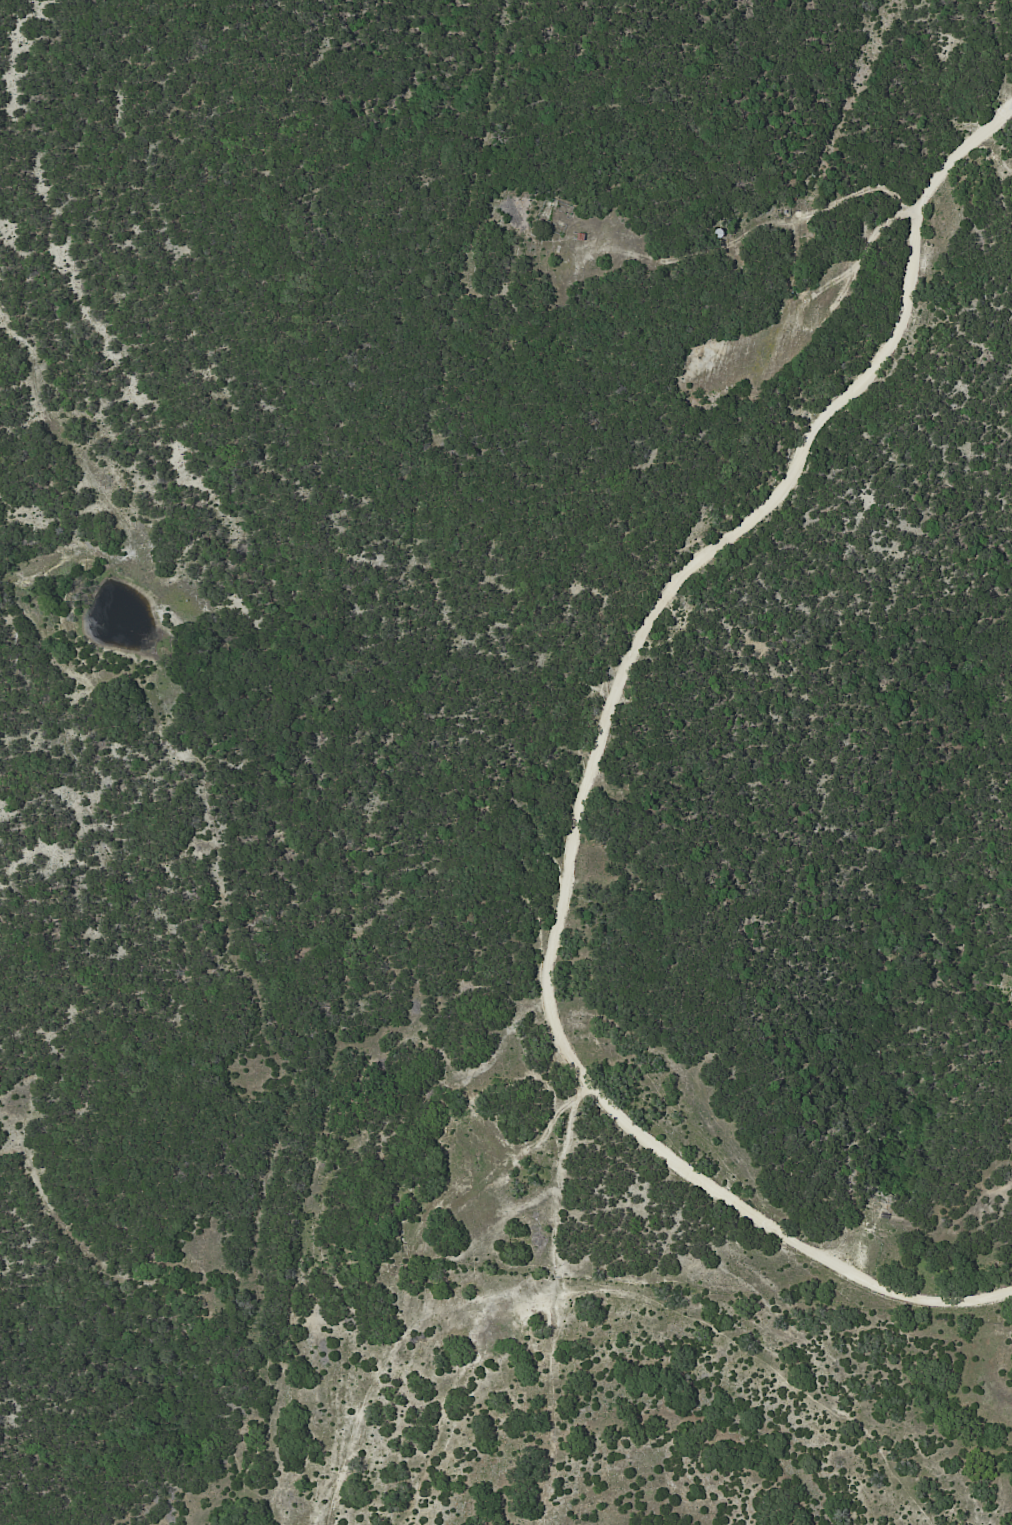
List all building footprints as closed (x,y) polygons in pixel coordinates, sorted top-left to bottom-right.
[(721,230),(720,231),(719,232),(718,234),(718,235),(719,237),(720,238),(721,239),(723,239),(725,239),(726,238),(727,237),(728,235),(728,234),(728,232),(727,231),(725,230),(724,229),(722,229),(721,230)] [(586,241),(586,232),(578,231),(578,241),(586,241)]
